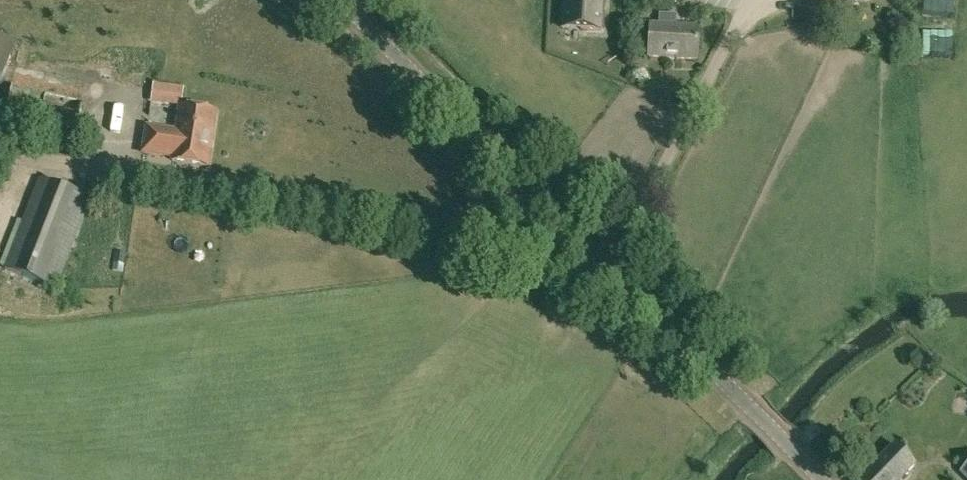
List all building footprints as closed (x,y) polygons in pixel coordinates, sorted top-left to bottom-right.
[(603,0),(563,0),(562,21),(581,22),(581,30),(601,31),(603,0)] [(22,30),(0,22),(0,89),(22,30)] [(697,59),(698,27),(650,24),(649,56),(697,59)] [(189,103),(187,84),(159,86),(160,105),(189,103)] [(3,128),(74,144),(84,101),(13,85),(3,128)] [(147,126),(143,152),(173,157),(172,160),(208,166),(216,112),(181,106),(177,131),(147,126)] [(92,198),(41,178),(7,268),(58,287),(92,198)] [(115,214),(112,227),(126,231),(130,218),(115,214)] [(915,465),(895,444),(867,472),(862,467),(849,479),(900,479),(915,465)]
